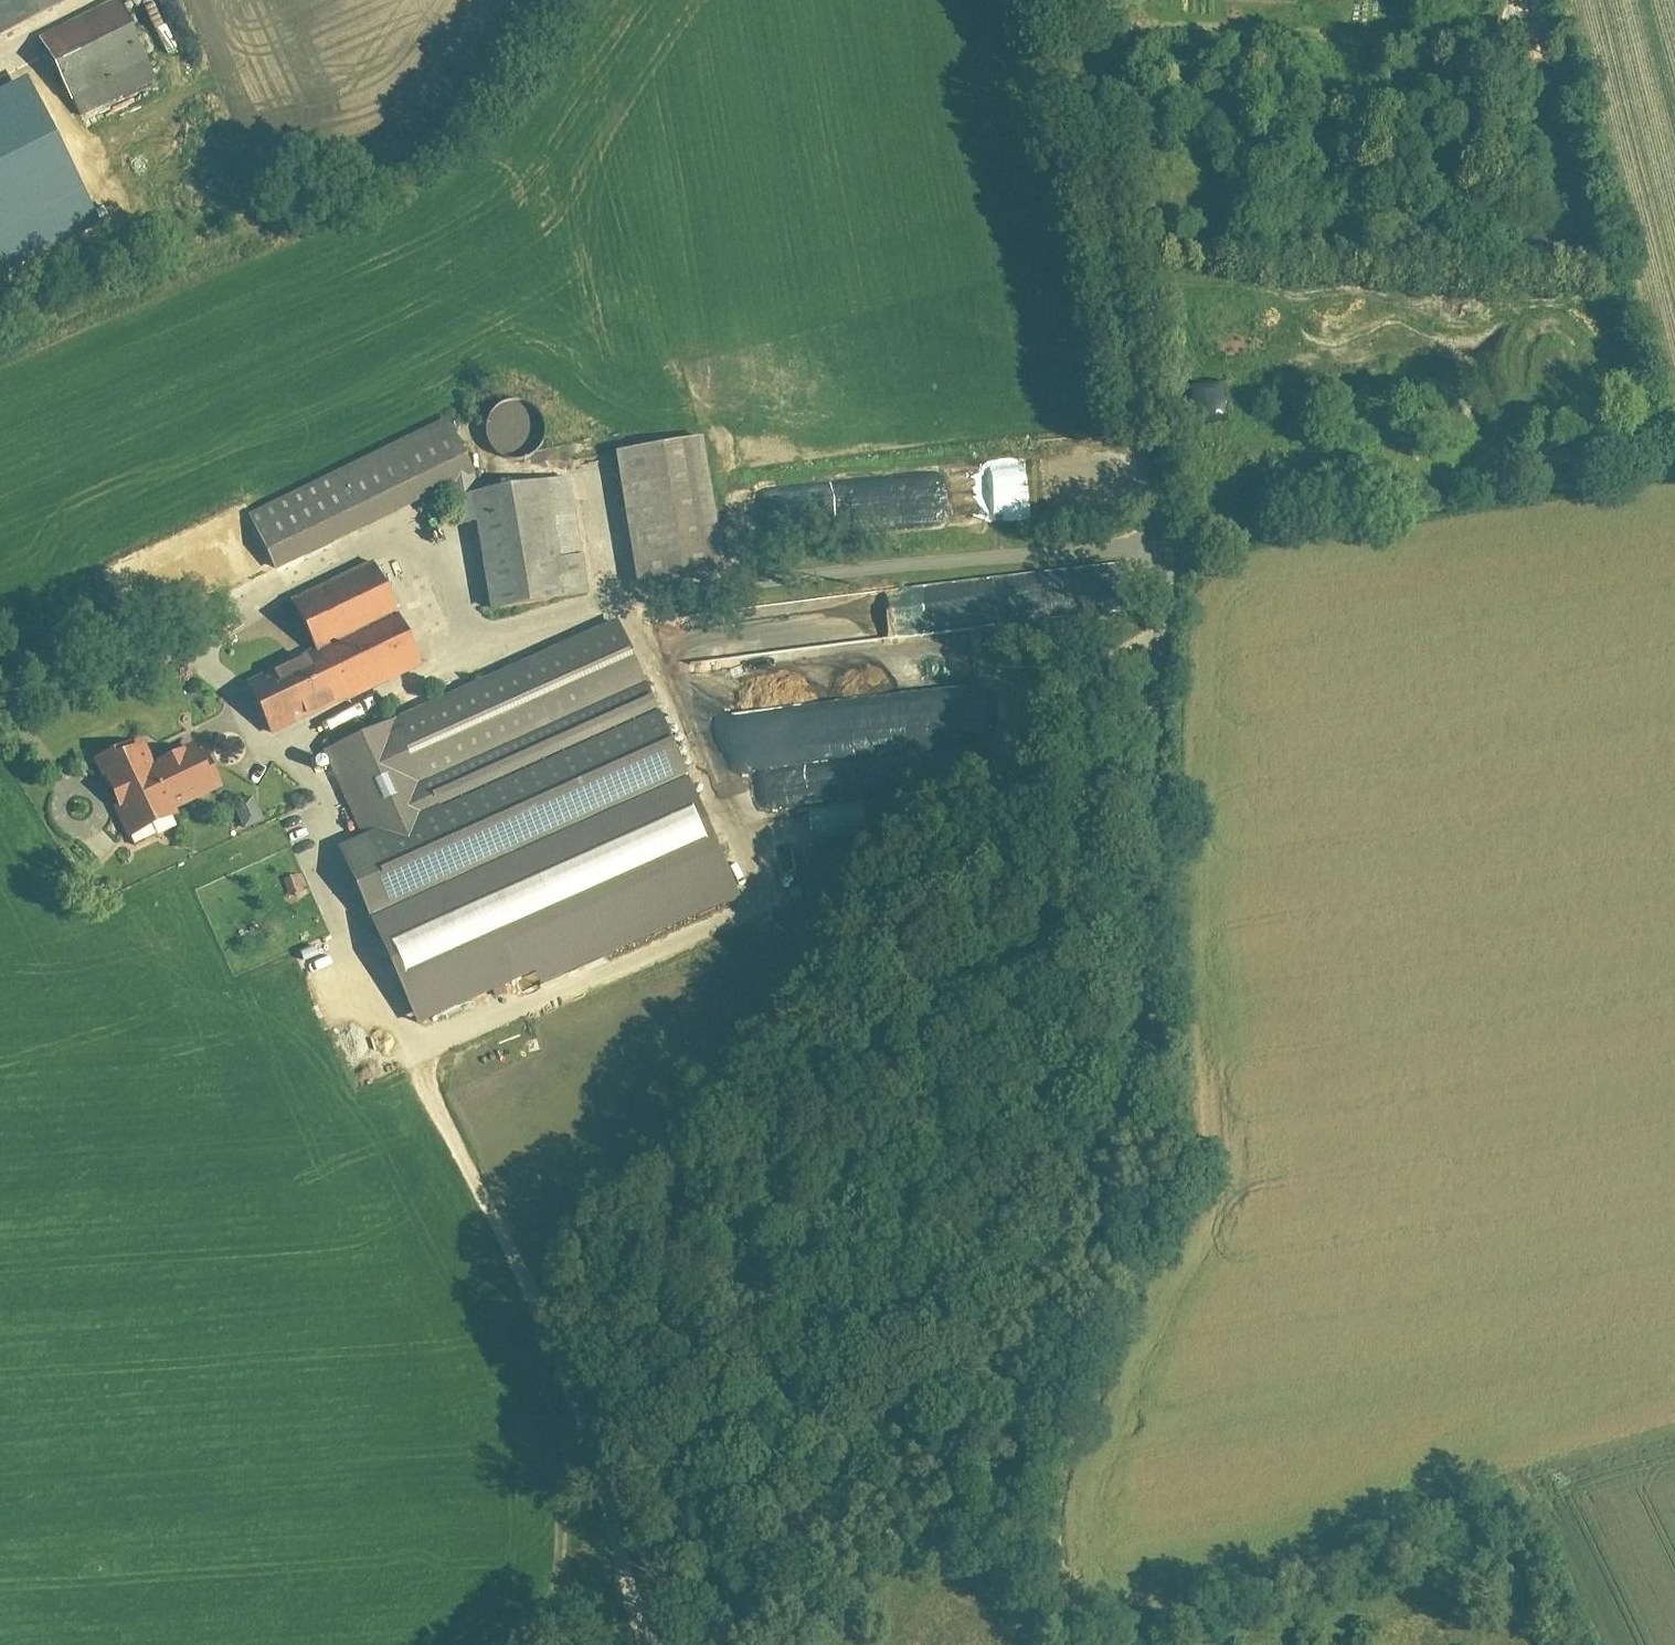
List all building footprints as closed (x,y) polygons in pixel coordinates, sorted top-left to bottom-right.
[(0,40),(80,0),(0,0),(0,39),(0,40)] [(73,96),(0,133),(0,139),(13,165),(162,88),(118,3),(45,41),(73,96)] [(486,422),(487,444),(496,458),(515,468),(537,464),(551,451),(556,431),(552,414),(535,399),(516,396),(498,404),(486,422)] [(449,419),(252,520),(278,571),(476,471),(449,419)] [(619,454),(638,586),(725,574),(706,442),(619,454)] [(473,493),(494,609),(584,593),(563,477),(473,493)] [(384,563),(295,604),(314,644),(241,678),(269,738),(431,663),(384,563)] [(329,752),(400,909),(688,780),(617,623),(329,752)] [(207,735),(160,754),(152,735),(94,758),(131,847),(189,824),(182,808),(229,788),(207,735)]
